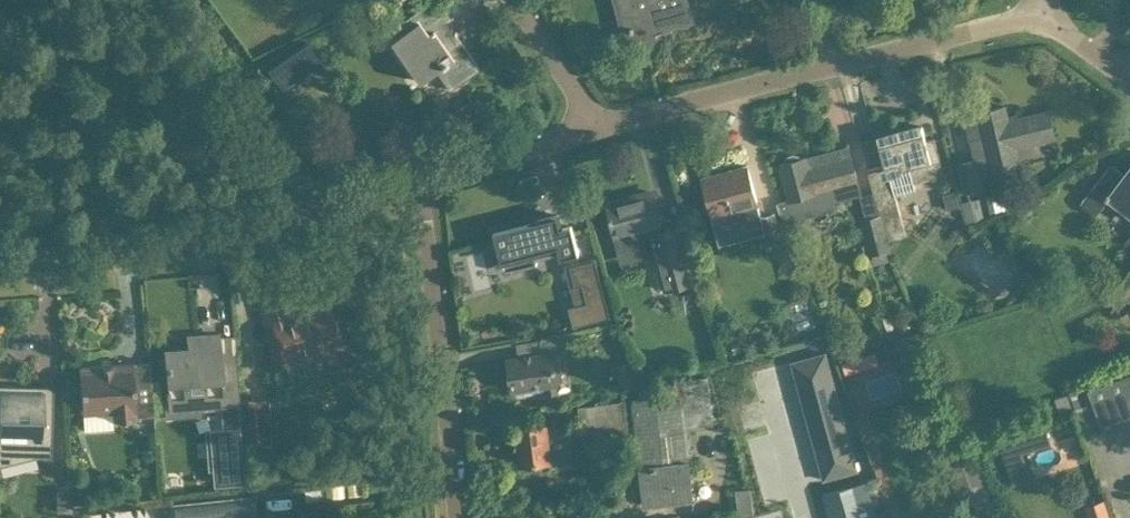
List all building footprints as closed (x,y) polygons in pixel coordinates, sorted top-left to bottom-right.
[(393,39),(413,68),(422,81),(438,70),(450,89),(481,68),(456,31),(451,35),(443,24),(448,20),(453,17),(442,0),(433,0),(415,13),(400,23),(405,31),(393,39)] [(628,44),(654,37),(651,25),(689,15),(691,20),(686,0),(616,0),(622,22),(630,20),(631,26),(630,26),(634,41),(628,43),(628,44)] [(306,41),(267,68),(282,89),(321,63),(306,41)] [(1014,146),(1055,136),(1049,111),(1008,121),(1005,106),(979,112),(984,136),(969,140),(974,162),(959,165),(966,193),(982,189),(978,174),(1008,167),(1004,150),(1015,148),(1014,146)] [(878,138),(860,143),(867,170),(888,241),(906,236),(895,195),(916,189),(914,181),(944,173),(944,172),(940,159),(934,138),(926,140),(922,126),(912,129),(901,132),(878,138)] [(785,162),(779,163),(789,200),(780,202),(785,220),(820,211),(818,203),(861,192),(849,148),(817,156),(806,159),(805,156),(800,158),(799,155),(793,154),(788,155),(784,159),(785,162)] [(747,165),(702,177),(713,218),(728,214),(731,225),(762,217),(768,238),(781,234),(775,213),(761,217),(747,165)] [(1096,187),(1129,213),(1129,169),(1125,175),(1112,165),(1096,187)] [(955,190),(943,194),(948,209),(960,205),(955,190)] [(650,191),(607,202),(615,234),(616,239),(650,231),(656,257),(665,289),(679,286),(696,282),(684,235),(683,235),(668,239),(667,239),(665,234),(662,222),(661,216),(656,217),(650,191)] [(862,197),(860,197),(861,198),(862,198),(868,219),(863,221),(867,235),(872,234),(875,245),(870,247),(872,255),(889,250),(874,193),(862,196),(862,197)] [(962,202),(968,223),(984,218),(979,197),(962,202)] [(558,214),(494,230),(501,259),(524,253),(558,245),(561,257),(579,252),(572,225),(572,223),(561,226),(558,214)] [(587,302),(568,306),(574,326),(610,317),(595,259),(570,266),(575,286),(582,284),(587,302)] [(321,311),(292,319),(284,292),(257,300),(271,351),(281,348),(286,365),(343,349),(330,303),(320,306),(321,311)] [(511,358),(509,358),(513,389),(515,389),(515,388),(546,383),(547,395),(558,393),(557,381),(556,373),(562,372),(560,357),(553,357),(553,354),(560,353),(576,351),(574,334),(541,339),(544,355),(511,359),(511,358)] [(168,391),(164,391),(166,416),(202,414),(201,407),(221,405),(222,428),(209,429),(214,485),(244,483),(238,405),(239,405),(239,400),(234,337),(218,338),(218,335),(200,336),(201,349),(164,352),(168,391)] [(826,352),(792,361),(797,381),(831,372),(826,352)] [(153,416),(151,384),(149,362),(79,367),(82,413),(83,413),(84,430),(113,428),(113,421),(136,420),(136,417),(153,416)] [(1081,384),(1097,431),(1129,420),(1129,367),(1081,384)] [(831,372),(797,381),(803,401),(837,391),(831,372)] [(654,398),(633,400),(636,427),(641,466),(639,466),(643,504),(692,499),(695,498),(694,486),(691,461),(686,462),(682,431),(712,427),(706,377),(677,381),(678,395),(654,398)] [(32,451),(34,455),(47,456),(47,457),(51,457),(53,394),(27,394),(27,390),(16,389),(16,385),(3,385),(3,389),(0,389),(0,450),(32,451)] [(837,391),(803,401),(808,420),(842,411),(837,391)] [(239,400),(239,405),(242,440),(271,438),(268,398),(239,400)] [(627,439),(623,406),(622,399),(620,400),(620,401),(579,406),(582,433),(614,429),(615,440),(627,439)] [(842,411),(808,420),(813,439),(847,430),(842,411)] [(567,422),(562,423),(547,425),(547,424),(518,427),(523,462),(550,459),(551,465),(573,463),(567,422)] [(847,430),(813,439),(819,459),(853,449),(847,430)] [(1000,440),(1006,456),(1022,451),(1017,435),(1000,440)] [(853,449),(819,459),(824,479),(858,470),(853,449)] [(972,456),(946,465),(961,507),(956,509),(960,517),(976,517),(993,512),(972,456)] [(820,489),(828,517),(876,517),(864,477),(820,489)] [(56,501),(56,511),(73,511),(70,489),(59,489),(59,501),(56,501)] [(254,495),(172,505),(174,517),(249,517),(256,517),(254,495)] [(1104,499),(1085,505),(1089,517),(1110,517),(1104,499)]
